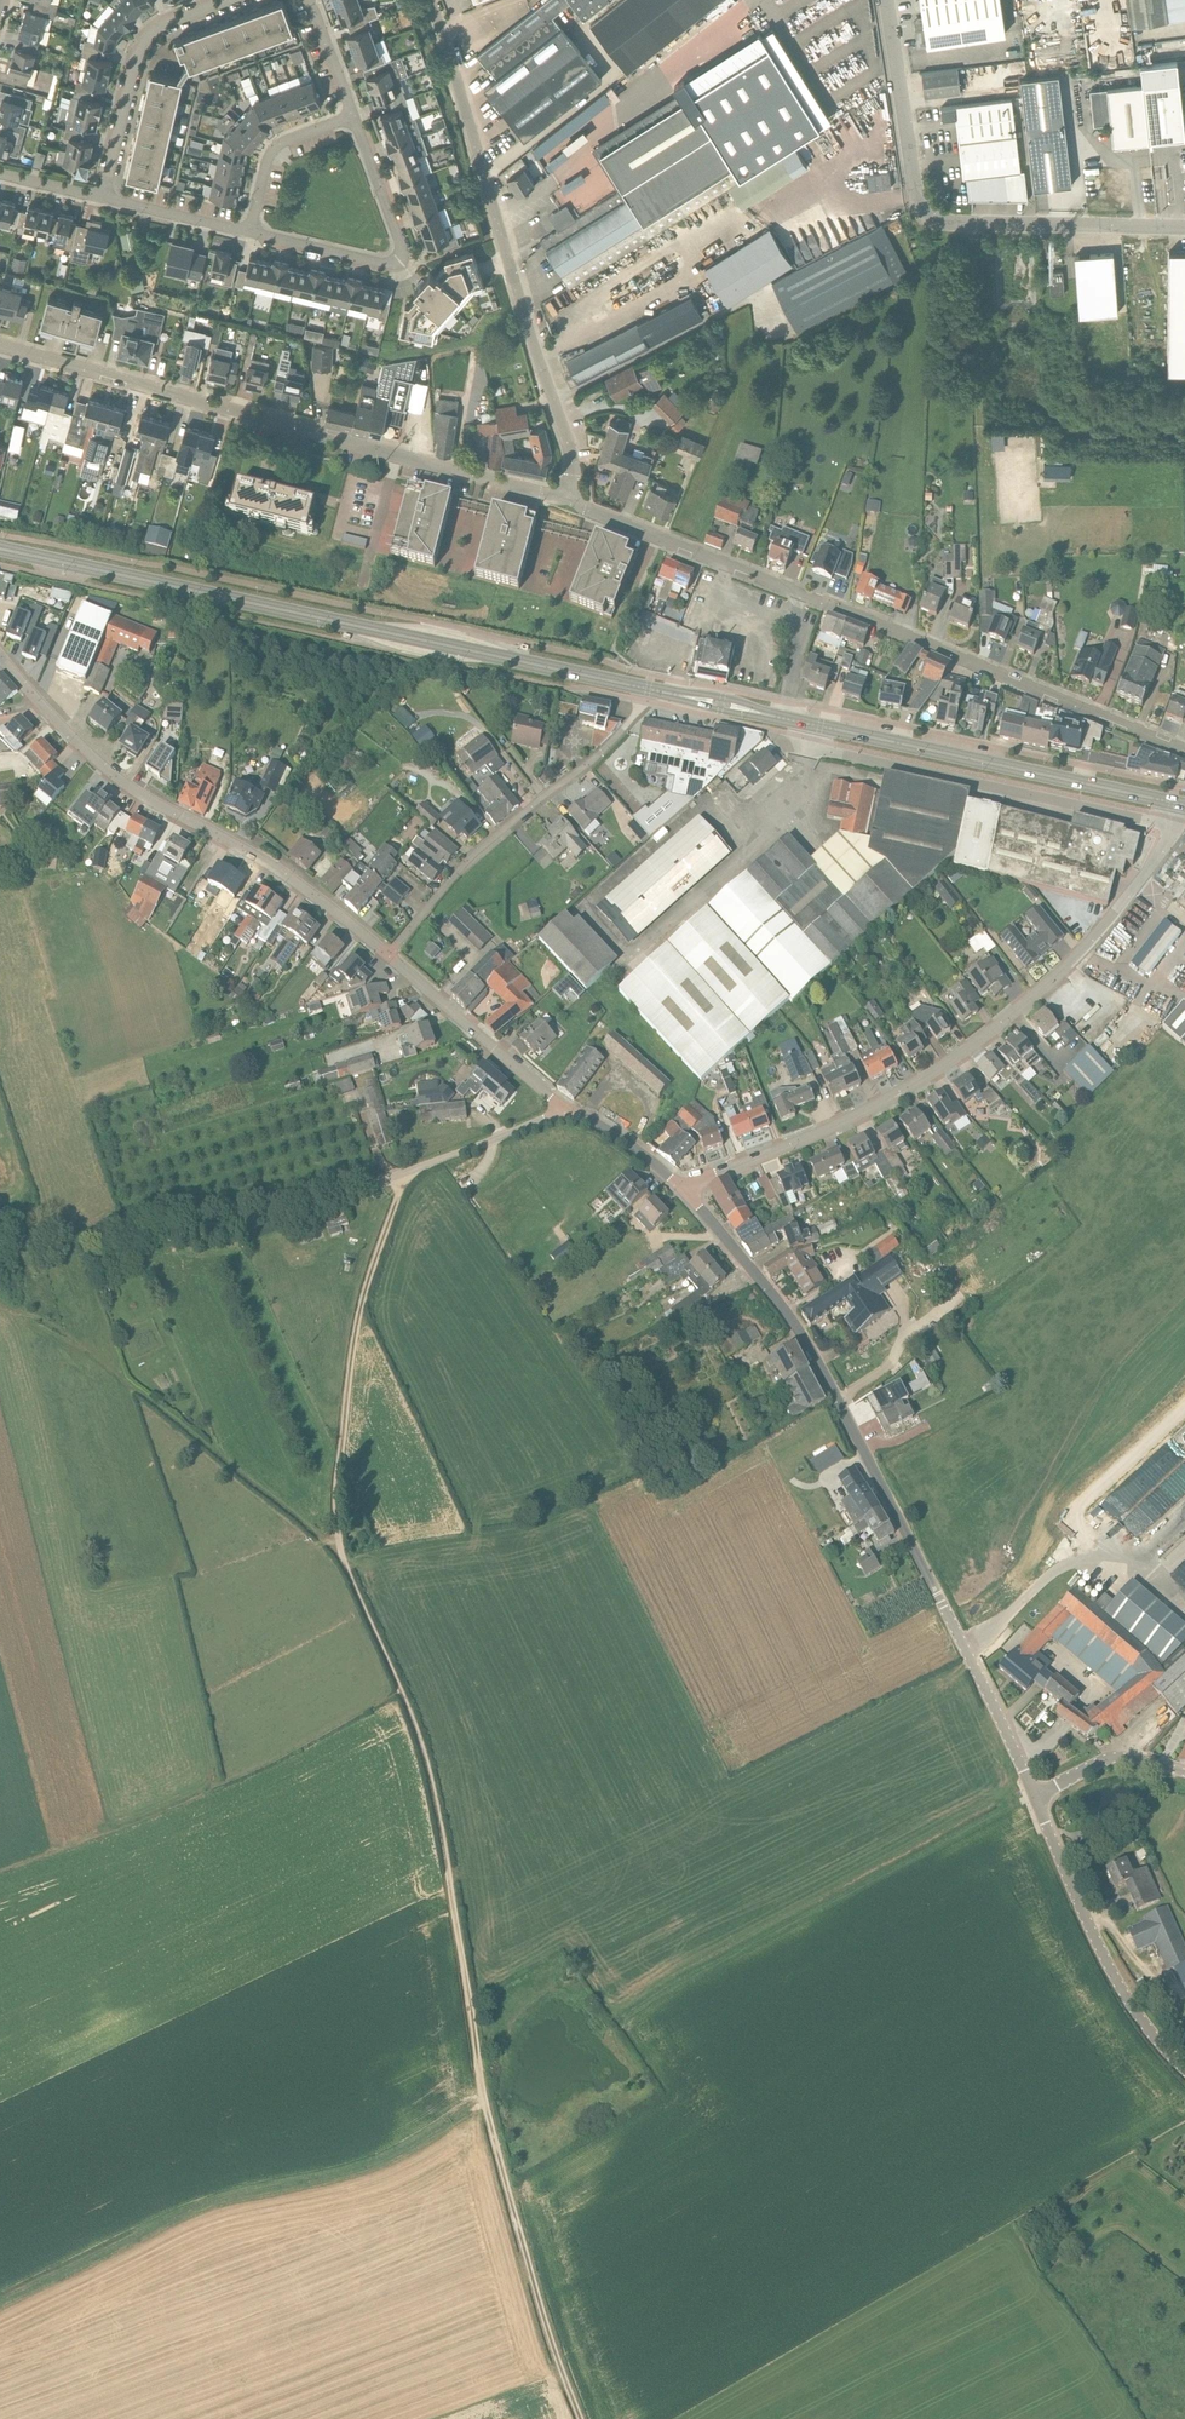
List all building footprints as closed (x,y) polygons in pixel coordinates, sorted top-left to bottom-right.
[(36,0),(34,6),(56,12),(59,0),(36,0)] [(143,9),(137,0),(113,0),(109,4),(114,9),(132,24),(137,18),(136,17),(143,9)] [(143,9),(154,4),(153,0),(137,0),(143,9)] [(360,0),(334,0),(332,1),(335,9),(335,10),(360,0)] [(352,27),(370,20),(379,17),(375,6),(363,8),(360,0),(335,10),(336,10),(339,18),(340,17),(343,23),(349,20),(352,27)] [(491,71),(497,78),(484,88),(502,110),(579,50),(552,16),(571,1),(572,1),(571,0),(548,0),(478,55),(491,71)] [(571,1),(584,18),(607,0),(571,0),(572,1),(571,1)] [(721,0),(624,0),(591,26),(628,73),(721,0)] [(918,47),(1006,34),(1001,0),(921,0),(923,17),(917,18),(914,22),(918,47)] [(1132,28),(1184,20),(1184,0),(1128,0),(1132,28)] [(186,56),(190,70),(294,31),(283,1),(278,3),(278,1),(267,5),(267,7),(258,10),(258,9),(247,13),(247,14),(238,17),(238,16),(227,20),(227,21),(218,25),(218,23),(207,27),(207,29),(199,32),(198,31),(187,35),(188,36),(175,40),(182,58),(186,56)] [(26,11),(22,23),(43,29),(49,31),(52,19),(54,19),(56,12),(34,6),(32,13),(26,11)] [(126,30),(132,24),(114,9),(98,27),(118,37),(125,29),(126,30)] [(74,25),(76,17),(69,16),(67,20),(69,24),(74,25)] [(373,28),(370,20),(352,27),(354,34),(348,36),(350,42),(348,43),(351,51),(350,51),(350,52),(375,42),(370,29),(373,28)] [(43,29),(22,23),(19,36),(25,38),(23,44),(37,48),(43,29)] [(118,37),(98,27),(95,43),(85,41),(83,49),(98,52),(100,45),(115,49),(118,37)] [(380,56),(375,42),(350,52),(351,52),(354,60),(356,59),(358,65),(365,62),(368,69),(376,66),(392,61),(391,60),(386,62),(383,55),(380,56)] [(15,49),(11,62),(32,67),(37,48),(23,44),(21,51),(15,49)] [(700,116),(740,179),(821,126),(819,123),(817,124),(768,47),(694,95),(684,80),(673,87),(694,119),(700,116)] [(83,70),(85,71),(109,76),(109,77),(113,63),(96,60),(98,52),(83,49),(81,57),(86,58),(83,70)] [(294,65),(305,61),(301,50),(290,54),(294,65)] [(502,110),(525,138),(601,79),(579,50),(502,110)] [(279,67),(277,60),(271,63),(274,69),(279,67)] [(366,78),(370,91),(400,79),(396,67),(394,68),(392,61),(376,66),(379,73),(366,78)] [(32,67),(11,62),(8,74),(14,76),(12,83),(26,87),(27,84),(33,86),(38,69),(32,67)] [(1179,82),(1177,62),(1141,66),(1143,85),(1149,143),(1184,139),(1184,137),(1179,82)] [(256,74),(257,70),(256,66),(249,68),(252,75),(256,74)] [(958,69),(922,73),(925,97),(961,93),(958,69)] [(106,89),(109,77),(109,76),(85,71),(82,83),(77,81),(75,89),(91,93),(93,86),(106,89)] [(127,177),(159,185),(183,81),(151,73),(150,78),(149,78),(146,89),(147,90),(145,99),(144,99),(141,110),(142,110),(140,120),(139,119),(136,131),(138,131),(136,140),(134,140),(131,151),(133,152),(131,161),(129,161),(127,172),(128,172),(127,177)] [(1021,78),(1035,189),(1073,184),(1059,74),(1021,78)] [(241,81),(248,97),(257,94),(250,77),(241,81)] [(405,92),(400,79),(370,91),(371,91),(375,102),(388,98),(390,105),(406,99),(403,92),(405,92)] [(312,81),(302,85),(311,110),(322,106),(312,81)] [(302,85),(292,89),(301,113),(311,110),(302,85)] [(1107,89),(1090,91),(1094,126),(1111,124),(1113,147),(1149,143),(1143,85),(1107,89)] [(72,96),(69,110),(99,117),(100,117),(103,104),(90,101),(91,93),(75,89),(73,97),(72,96)] [(290,117),(301,113),(292,89),(281,93),(290,117)] [(10,93),(8,101),(6,101),(5,104),(1,103),(0,107),(0,117),(19,122),(24,106),(30,108),(33,100),(10,93)] [(281,93),(271,97),(280,121),(290,117),(281,93)] [(548,169),(592,140),(580,123),(613,101),(608,94),(532,145),(548,169)] [(280,121),(271,97),(260,101),(269,125),(280,121)] [(50,110),(53,100),(46,98),(43,108),(50,110)] [(406,99),(390,105),(393,112),(381,116),(385,128),(406,120),(406,121),(413,119),(406,99)] [(960,142),(1016,135),(1012,99),(941,108),(942,120),(957,118),(960,142)] [(269,125),(260,101),(254,103),(249,108),(246,106),(227,128),(230,130),(224,137),(223,143),(248,149),(249,148),(251,149),(270,128),(269,126),(269,125)] [(67,122),(66,130),(82,133),(84,126),(96,129),(99,117),(69,110),(66,122),(67,122)] [(431,123),(433,130),(446,126),(443,119),(431,123)] [(9,154),(18,156),(19,154),(18,153),(17,156),(9,153),(13,141),(17,143),(20,133),(24,134),(26,127),(4,120),(0,134),(0,151),(9,154)] [(385,128),(389,139),(386,140),(389,148),(413,139),(406,121),(406,120),(385,128)] [(69,139),(66,151),(90,157),(93,144),(80,141),(82,133),(66,130),(64,138),(69,139)] [(968,191),(969,200),(979,200),(1028,201),(1024,171),(1020,172),(1016,135),(960,142),(964,179),(966,178),(968,191)] [(184,138),(178,137),(176,144),(182,146),(184,138)] [(395,154),(398,164),(419,157),(413,139),(389,148),(391,155),(395,154)] [(246,160),(248,149),(223,143),(220,154),(246,160)] [(780,154),(793,175),(807,166),(794,145),(780,154)] [(66,151),(60,149),(57,162),(63,164),(78,167),(77,171),(87,173),(90,162),(89,162),(90,157),(66,151)] [(32,167),(41,170),(46,154),(37,151),(32,167)] [(606,166),(615,161),(610,153),(604,152),(599,155),(606,166)] [(220,154),(218,165),(243,171),(246,160),(220,154)] [(398,164),(402,175),(399,176),(402,183),(426,174),(419,157),(398,164)] [(528,169),(521,158),(521,157),(498,175),(499,175),(503,182),(508,179),(509,180),(506,182),(511,189),(513,187),(518,195),(526,190),(527,191),(530,189),(529,188),(535,185),(526,171),(528,169)] [(241,181),(243,171),(218,165),(215,175),(241,181)] [(681,200),(660,166),(641,177),(662,211),(681,200)] [(196,170),(191,169),(190,169),(188,176),(192,177),(196,175),(197,170),(196,170)] [(562,186),(566,193),(587,180),(583,173),(562,186)] [(889,173),(867,176),(869,191),(891,188),(889,173)] [(432,192),(426,174),(402,183),(404,191),(408,190),(411,200),(432,192)] [(215,175),(213,186),(238,192),(241,181),(215,175)] [(178,181),(176,189),(183,191),(185,182),(178,181)] [(235,203),(238,192),(213,186),(210,197),(235,203)] [(608,262),(649,236),(621,191),(574,220),(571,215),(563,219),(558,211),(553,214),(555,218),(553,227),(556,232),(542,241),(541,240),(540,241),(569,287),(608,262)] [(412,211),(415,219),(439,210),(432,192),(411,200),(415,210),(412,211)] [(17,226),(20,211),(14,210),(15,203),(2,200),(2,201),(0,211),(0,222),(17,226)] [(17,226),(36,231),(41,209),(29,206),(27,213),(20,211),(17,226)] [(36,231),(55,235),(59,220),(52,218),(53,212),(41,209),(36,231)] [(445,228),(439,210),(415,219),(417,226),(421,225),(425,236),(446,229),(445,228)] [(65,248),(73,250),(78,225),(71,223),(73,217),(60,214),(59,220),(55,235),(67,238),(65,248)] [(89,227),(86,226),(78,225),(73,250),(70,260),(87,264),(91,248),(105,252),(109,232),(100,230),(101,223),(92,221),(90,221),(89,227)] [(445,228),(446,229),(425,236),(429,248),(441,243),(444,250),(459,245),(452,225),(445,228)] [(883,226),(772,283),(797,330),(907,273),(883,226)] [(728,305),(769,279),(780,272),(793,263),(771,227),(706,268),(722,294),(728,305)] [(120,234),(123,250),(136,247),(133,231),(120,234)] [(166,271),(200,279),(206,256),(193,252),(194,246),(173,241),(166,271)] [(224,284),(232,286),(238,263),(230,261),(232,254),(216,250),(211,273),(225,277),(224,284)] [(1113,254),(1075,257),(1079,317),(1118,314),(1113,254)] [(26,260),(13,257),(10,270),(23,273),(26,260)] [(245,280),(257,283),(262,261),(250,258),(247,271),(239,269),(235,285),(244,287),(245,280)] [(493,293),(482,258),(454,268),(455,272),(444,283),(439,278),(423,295),(428,300),(417,312),(413,311),(405,339),(442,348),(445,337),(482,296),(493,293)] [(276,287),(282,262),(274,260),(273,264),(262,261),(257,283),(276,287)] [(276,287),(294,291),(299,270),(289,267),(289,264),(282,262),(276,287)] [(126,275),(125,268),(117,269),(119,277),(126,275)] [(310,272),(299,270),(294,291),(313,296),(318,271),(311,269),(310,272)] [(313,296),(331,300),(336,279),(325,276),(326,273),(318,271),(313,296)] [(1064,295),(1063,271),(1049,272),(1051,296),(1064,295)] [(141,273),(127,277),(131,293),(145,289),(141,273)] [(331,300),(349,305),(355,280),(348,278),(347,281),(336,279),(331,300)] [(349,305),(368,309),(373,287),(362,285),(363,281),(355,280),(349,305)] [(88,281),(86,290),(95,292),(97,283),(88,281)] [(24,318),(28,303),(19,301),(24,286),(13,283),(12,289),(0,286),(0,311),(24,318)] [(386,290),(373,287),(368,309),(367,314),(379,317),(378,319),(386,321),(390,305),(383,303),(386,290)] [(572,289),(554,298),(559,307),(577,298),(572,289)] [(692,296),(638,324),(650,346),(703,318),(692,296)] [(81,306),(83,299),(75,297),(73,304),(49,297),(41,327),(95,342),(103,313),(81,306)] [(155,313),(137,309),(136,315),(136,318),(139,319),(137,326),(141,327),(133,359),(142,361),(142,359),(149,361),(153,340),(149,339),(155,313)] [(115,325),(111,338),(122,340),(119,353),(125,355),(125,357),(133,359),(141,327),(137,326),(139,319),(136,318),(136,315),(124,317),(112,315),(115,325)] [(294,331),(296,324),(288,322),(286,329),(294,331)] [(584,349),(572,353),(560,357),(568,378),(566,379),(571,387),(650,346),(638,324),(638,323),(585,351),(584,349)] [(724,336),(722,324),(712,326),(714,338),(724,336)] [(212,335),(210,342),(219,343),(222,327),(214,325),(212,335)] [(183,360),(181,368),(183,369),(192,371),(194,371),(196,363),(198,363),(203,345),(209,346),(210,342),(212,335),(206,333),(186,328),(183,338),(188,339),(183,360)] [(322,332),(315,331),(313,338),(321,340),(322,332)] [(257,336),(249,334),(243,362),(250,364),(245,384),(256,386),(255,388),(261,389),(261,387),(264,388),(270,363),(252,358),(257,336)] [(348,346),(350,335),(343,334),(341,344),(348,346)] [(340,340),(332,338),(330,345),(339,346),(340,340)] [(380,347),(371,345),(370,353),(378,355),(380,347)] [(313,368),(330,369),(332,347),(315,346),(313,368)] [(234,380),(237,368),(238,362),(231,360),(233,351),(224,348),(216,347),(210,375),(225,379),(226,378),(234,380)] [(281,358),(274,390),(283,392),(283,393),(299,397),(303,380),(305,375),(296,373),(296,370),(289,368),(290,360),(288,359),(290,351),(283,349),(281,358)] [(365,371),(367,361),(359,359),(357,369),(365,371)] [(379,389),(368,433),(382,436),(385,422),(385,421),(402,425),(405,411),(406,411),(407,411),(407,409),(405,408),(411,381),(413,382),(416,382),(412,381),(417,360),(400,363),(399,366),(398,371),(384,368),(379,389)] [(369,363),(366,371),(374,373),(376,365),(369,363)] [(626,394),(636,388),(643,385),(641,383),(645,381),(649,390),(662,383),(652,364),(639,370),(641,375),(638,377),(633,366),(606,380),(613,394),(623,389),(626,394)] [(15,379),(16,377),(10,376),(10,377),(7,376),(5,383),(0,382),(0,402),(1,402),(2,399),(3,397),(10,399),(10,402),(16,404),(23,381),(15,379)] [(39,393),(30,391),(22,416),(45,423),(54,390),(41,386),(39,393)] [(379,389),(377,388),(377,389),(362,386),(356,414),(355,414),(352,429),(368,433),(379,389)] [(69,394),(54,390),(45,423),(39,440),(47,443),(49,437),(57,439),(65,441),(69,426),(70,426),(73,414),(64,411),(69,394)] [(669,398),(682,411),(688,406),(674,392),(669,398)] [(652,405),(671,424),(683,412),(682,411),(669,398),(664,393),(652,405)] [(724,398),(717,394),(712,398),(707,413),(715,416),(716,413),(718,413),(724,398)] [(437,454),(451,456),(457,414),(458,402),(438,399),(437,410),(434,410),(434,442),(439,443),(437,454)] [(70,426),(69,426),(65,441),(65,443),(84,448),(78,470),(82,471),(86,456),(100,403),(88,400),(83,417),(73,414),(70,426)] [(100,403),(86,456),(103,461),(108,442),(103,441),(105,433),(112,407),(100,403)] [(128,411),(112,407),(105,433),(120,437),(128,411)] [(329,407),(325,423),(352,429),(355,414),(329,407)] [(484,422),(495,420),(497,420),(496,412),(482,414),(484,422)] [(517,416),(497,420),(495,420),(498,431),(506,467),(506,468),(514,470),(517,458),(512,437),(530,433),(527,413),(517,416)] [(125,446),(115,480),(125,483),(134,454),(136,455),(138,447),(147,449),(148,447),(155,419),(140,414),(133,438),(134,438),(131,448),(125,446)] [(674,426),(679,430),(687,421),(682,417),(674,426)] [(163,450),(171,424),(155,419),(148,447),(148,448),(142,471),(150,473),(157,448),(163,450)] [(491,433),(498,431),(495,420),(484,422),(478,423),(480,434),(491,433)] [(635,474),(647,478),(654,458),(643,454),(641,460),(621,453),(629,429),(610,422),(599,461),(618,468),(626,471),(625,474),(634,478),(635,474)] [(14,425),(9,449),(19,451),(24,427),(14,425)] [(178,457),(177,458),(178,458),(192,462),(193,458),(200,432),(198,432),(199,430),(194,429),(193,430),(186,428),(178,457)] [(538,463),(517,458),(514,470),(545,477),(551,453),(544,429),(532,432),(537,454),(540,455),(538,463)] [(993,450),(1006,449),(1005,429),(993,429),(993,450)] [(489,464),(506,467),(498,431),(491,433),(489,448),(492,449),(489,464)] [(193,458),(192,462),(201,464),(198,473),(201,473),(198,481),(209,484),(217,455),(210,453),(215,436),(208,434),(208,433),(203,432),(202,433),(200,432),(193,458)] [(682,435),(676,449),(699,459),(705,444),(682,435)] [(45,450),(47,444),(39,441),(37,448),(45,450)] [(753,465),(758,466),(763,451),(741,444),(733,471),(750,476),(753,465)] [(157,473),(165,475),(169,459),(170,455),(162,453),(157,473)] [(86,456),(82,471),(81,476),(97,480),(103,461),(86,456)] [(172,477),(177,461),(169,459),(165,475),(172,477)] [(1065,464),(1041,463),(1041,475),(1065,477),(1065,464)] [(47,464),(44,473),(53,476),(56,466),(47,464)] [(626,498),(634,478),(625,474),(626,471),(618,468),(609,491),(626,498)] [(841,487),(851,491),(858,475),(848,471),(841,487)] [(113,491),(114,485),(108,483),(106,482),(104,488),(113,491)] [(233,505),(231,513),(251,519),(262,521),(277,526),(288,528),(308,534),(310,526),(316,505),(316,504),(299,499),(296,498),(293,498),(261,489),(255,488),(239,483),(233,505)] [(652,489),(645,506),(662,513),(661,514),(666,516),(667,515),(669,516),(676,499),(665,494),(668,488),(658,484),(656,491),(652,489)] [(409,487),(391,555),(435,567),(451,506),(452,499),(453,498),(451,498),(446,496),(444,496),(443,495),(436,494),(435,493),(434,493),(428,491),(409,487)] [(742,523),(734,546),(753,553),(759,538),(750,535),(753,526),(759,508),(748,505),(749,502),(740,498),(739,500),(733,497),(733,496),(725,493),(715,517),(737,526),(738,521),(742,523)] [(964,493),(964,501),(973,501),(973,493),(964,493)] [(880,502),(868,500),(866,512),(878,513),(880,502)] [(491,517),(476,578),(519,589),(535,528),(537,521),(537,520),(536,520),(529,518),(527,518),(520,516),(519,515),(512,513),(510,513),(503,511),(502,511),(495,509),(494,509),(493,510),(491,517)] [(39,526),(42,514),(34,512),(31,524),(39,526)] [(80,513),(76,521),(84,525),(88,517),(80,513)] [(56,516),(53,526),(62,528),(64,518),(56,516)] [(145,543),(168,550),(172,534),(150,527),(145,543)] [(782,568),(785,569),(793,551),(803,554),(810,538),(783,527),(782,531),(771,527),(769,532),(772,533),(769,541),(777,544),(769,562),(774,564),(774,565),(777,566),(778,568),(780,569),(782,568)] [(709,533),(705,543),(721,549),(725,540),(709,533)] [(342,540),(342,542),(365,549),(368,541),(344,534),(342,540)] [(144,546),(145,539),(132,536),(131,543),(144,546)] [(638,552),(613,542),(596,536),(570,602),(612,619),(638,552)] [(952,545),(953,562),(953,579),(962,579),(962,562),(966,562),(965,545),(952,545)] [(853,555),(841,550),(839,555),(822,549),(819,556),(815,554),(812,562),(816,564),(813,571),(831,578),(834,573),(846,578),(846,579),(847,579),(852,566),(853,555)] [(796,576),(805,559),(795,554),(787,571),(796,576)] [(866,562),(860,560),(855,573),(861,575),(866,562)] [(671,591),(674,584),(681,567),(667,562),(660,579),(667,581),(664,589),(662,588),(658,599),(660,600),(666,603),(668,597),(671,591)] [(945,579),(953,579),(953,562),(944,562),(945,579)] [(353,580),(368,583),(371,568),(356,565),(353,580)] [(1173,579),(1173,573),(1172,573),(1169,573),(1169,567),(1154,566),(1153,578),(1173,579)] [(688,590),(694,573),(681,567),(674,584),(688,590)] [(5,600),(9,584),(13,585),(15,576),(0,573),(0,599),(5,600)] [(895,610),(905,615),(911,601),(879,587),(880,584),(864,577),(856,596),(871,602),(872,600),(896,610),(895,610)] [(930,587),(926,599),(924,599),(920,608),(937,615),(946,593),(944,592),(946,588),(946,583),(933,578),(929,587),(930,587)] [(992,580),(980,580),(981,618),(992,618),(992,580)] [(70,602),(74,592),(53,588),(50,598),(70,602)] [(679,595),(671,591),(668,597),(675,600),(677,600),(679,595)] [(648,594),(642,609),(647,612),(654,597),(648,594)] [(673,607),(675,600),(668,597),(666,603),(666,605),(673,607)] [(1039,624),(1038,626),(1028,622),(1027,624),(1017,648),(1034,654),(1040,639),(1047,642),(1054,624),(1053,614),(1057,603),(1044,597),(1040,609),(1042,609),(1036,623),(1039,624)] [(950,620),(969,628),(974,615),(971,614),(975,605),(958,598),(950,620)] [(661,615),(666,605),(666,603),(660,600),(654,613),(661,615)] [(1120,617),(1125,615),(1126,609),(1124,603),(1118,601),(1112,604),(1111,610),(1114,616),(1120,617)] [(84,604),(57,671),(86,683),(87,682),(113,618),(114,618),(114,616),(84,604)] [(1126,609),(1125,615),(1122,626),(1133,629),(1137,611),(1126,609)] [(834,655),(837,657),(841,646),(844,639),(842,638),(848,621),(847,621),(829,614),(821,634),(826,635),(824,641),(836,646),(833,651),(835,652),(834,655)] [(50,618),(42,615),(35,624),(25,620),(14,646),(28,652),(31,645),(38,648),(50,618)] [(1016,619),(1009,616),(1007,622),(996,618),(989,636),(1004,642),(1008,635),(1010,636),(1016,619)] [(114,618),(113,618),(87,682),(86,683),(84,688),(100,694),(110,670),(108,669),(119,644),(139,652),(141,643),(152,647),(156,636),(147,632),(114,618)] [(842,638),(844,639),(863,646),(870,630),(848,621),(842,638)] [(1084,649),(1090,634),(1082,631),(1076,646),(1084,649)] [(67,638),(58,634),(51,644),(41,640),(31,666),(44,671),(47,665),(54,668),(67,638)] [(703,638),(695,675),(727,682),(734,651),(725,649),(726,643),(703,638)] [(1140,640),(1137,647),(1136,647),(1117,695),(1142,706),(1165,650),(1154,646),(1140,640)] [(1081,648),(1071,676),(1089,684),(1091,680),(1103,685),(1110,667),(1109,667),(1117,647),(1105,642),(1100,656),(1081,648)] [(837,657),(843,659),(844,655),(853,657),(854,651),(843,647),(841,646),(837,657)] [(910,646),(909,647),(894,668),(905,676),(918,660),(928,664),(923,678),(935,682),(912,712),(919,713),(940,687),(946,675),(951,665),(931,655),(931,656),(925,653),(910,646)] [(860,650),(856,662),(865,666),(870,653),(860,650)] [(841,667),(849,670),(853,657),(844,655),(843,659),(841,667)] [(810,656),(804,676),(811,678),(809,685),(825,690),(831,674),(813,668),(816,658),(810,656)] [(852,669),(843,694),(860,699),(866,682),(857,680),(859,671),(852,669)] [(2,673),(0,674),(0,702),(1,704),(18,691),(2,673)] [(966,680),(946,675),(940,687),(955,690),(952,703),(941,702),(936,720),(948,723),(949,721),(955,723),(954,725),(955,725),(966,680)] [(883,682),(878,705),(902,710),(908,687),(883,682)] [(468,684),(462,690),(466,694),(472,689),(468,684)] [(1184,721),(1184,694),(1177,691),(1174,697),(1166,715),(1183,722),(1184,720),(1184,721)] [(998,697),(986,694),(986,695),(981,694),(978,705),(970,703),(966,722),(973,724),(972,729),(982,732),(987,711),(994,713),(998,698),(998,697)] [(1023,695),(1020,707),(1018,712),(1027,714),(1030,698),(1023,695)] [(545,698),(541,702),(546,707),(551,704),(545,698)] [(1038,701),(1030,698),(1027,714),(1034,716),(1038,701)] [(591,746),(597,747),(610,735),(621,723),(608,720),(611,706),(584,700),(581,714),(599,718),(596,730),(598,730),(594,734),(591,746)] [(90,721),(107,734),(123,715),(106,702),(90,721)] [(163,719),(182,721),(183,705),(168,703),(163,719)] [(138,706),(126,723),(133,728),(121,746),(128,749),(127,751),(137,758),(152,733),(144,728),(147,724),(152,715),(138,706)] [(401,707),(393,715),(407,729),(416,721),(401,707)] [(1003,716),(995,714),(993,722),(1002,724),(1003,716)] [(1040,726),(1025,722),(1021,742),(1047,748),(1053,720),(1042,717),(1040,726)] [(0,730),(0,732),(6,739),(5,740),(14,749),(18,744),(19,745),(33,730),(22,718),(9,731),(4,726),(0,730)] [(1000,737),(1021,742),(1025,722),(1004,718),(1000,737)] [(1103,729),(1085,722),(1055,719),(1055,720),(1053,720),(1047,748),(1048,748),(1049,744),(1069,749),(1069,750),(1076,752),(1076,750),(1081,751),(1082,750),(1079,750),(1080,747),(1091,749),(1093,739),(1100,740),(1103,729)] [(638,753),(648,755),(645,773),(646,774),(667,779),(665,790),(668,794),(686,797),(690,780),(703,783),(702,790),(708,786),(717,776),(720,779),(763,741),(764,734),(718,724),(714,738),(706,736),(706,732),(645,720),(638,753)] [(540,745),(544,726),(527,723),(526,727),(516,725),(512,743),(527,746),(528,744),(529,743),(540,745)] [(422,746),(434,738),(429,731),(417,739),(422,746)] [(58,756),(42,740),(26,756),(48,779),(58,768),(52,762),(58,756)] [(171,783),(173,763),(171,762),(176,754),(163,745),(146,770),(160,779),(162,777),(170,783),(171,783)] [(490,745),(464,764),(472,774),(498,755),(490,745)] [(1140,773),(1141,773),(1156,751),(1143,745),(1135,759),(1129,757),(1126,769),(1140,773)] [(1127,764),(1128,755),(1093,751),(1092,760),(1127,764)] [(1157,751),(1156,751),(1141,773),(1175,781),(1178,769),(1184,772),(1184,762),(1157,751)] [(776,765),(764,752),(756,759),(754,756),(739,769),(752,785),(776,765)] [(275,754),(272,760),(278,763),(282,757),(275,754)] [(272,760),(260,786),(274,792),(286,767),(272,760)] [(204,766),(198,780),(194,789),(189,786),(180,805),(203,816),(216,788),(215,788),(218,783),(218,772),(204,766)] [(58,768),(48,779),(48,780),(39,790),(51,801),(65,787),(57,781),(64,773),(58,768)] [(956,854),(967,802),(970,792),(885,774),(882,792),(835,782),(828,813),(829,814),(828,819),(842,822),(840,834),(810,861),(788,836),(712,906),(619,991),(701,1081),(789,998),(793,1002),(830,968),(913,892),(939,869),(956,854)] [(486,814),(496,825),(519,806),(497,777),(479,790),(493,808),(486,814)] [(722,782),(719,778),(710,784),(714,789),(722,782)] [(0,786),(0,807),(10,805),(9,795),(17,794),(16,785),(0,786)] [(258,810),(266,792),(258,789),(257,791),(253,790),(252,793),(237,786),(226,808),(246,817),(251,807),(258,810)] [(582,801),(569,813),(585,831),(598,818),(596,816),(610,803),(597,790),(584,803),(582,801)] [(82,815),(71,807),(62,819),(73,827),(75,826),(88,837),(96,826),(95,825),(110,805),(113,800),(100,791),(82,815)] [(954,867),(988,874),(999,820),(1001,810),(1001,809),(967,802),(956,854),(957,853),(954,867)] [(432,828),(441,817),(424,803),(415,813),(432,828)] [(121,812),(110,805),(95,825),(96,826),(105,833),(107,830),(115,835),(119,828),(125,815),(121,812)] [(468,838),(481,826),(466,809),(448,827),(459,837),(463,833),(468,838)] [(133,820),(125,815),(119,828),(126,832),(133,836),(126,847),(134,851),(148,823),(135,816),(133,820)] [(1124,833),(1125,829),(1074,816),(1069,835),(1065,834),(1062,836),(1060,833),(1057,835),(1055,831),(1051,833),(999,820),(988,874),(1108,905),(1116,873),(1123,875),(1126,863),(1133,865),(1140,838),(1126,834),(1126,833),(1124,833)] [(541,844),(549,853),(555,858),(566,848),(577,858),(587,849),(578,839),(579,838),(561,820),(553,827),(556,830),(541,844)] [(627,943),(725,850),(699,822),(601,916),(627,943)] [(152,847),(161,830),(148,823),(134,851),(134,852),(142,856),(145,850),(144,849),(147,844),(152,847)] [(327,829),(321,835),(329,841),(333,836),(332,835),(333,834),(327,829)] [(418,839),(414,844),(413,845),(420,850),(439,866),(443,860),(447,863),(458,850),(436,829),(431,834),(425,829),(417,838),(418,839)] [(641,829),(635,834),(643,843),(649,838),(641,829)] [(148,922),(166,890),(173,895),(188,871),(179,865),(190,847),(175,838),(165,856),(159,852),(152,866),(145,878),(131,903),(141,916),(148,922)] [(354,856),(361,863),(365,859),(359,853),(362,850),(352,839),(344,847),(354,856)] [(289,856),(308,871),(319,855),(301,841),(289,856)] [(397,855),(385,845),(370,865),(375,868),(372,872),(371,873),(383,882),(397,865),(392,861),(397,855)] [(439,866),(420,850),(413,845),(411,848),(417,854),(409,863),(432,881),(443,869),(439,866)] [(96,849),(93,867),(105,870),(108,851),(96,849)] [(1171,867),(1178,856),(1173,853),(1166,864),(1171,867)] [(333,893),(342,882),(361,863),(355,857),(354,856),(346,865),(341,860),(321,883),(333,893)] [(146,863),(139,875),(145,878),(152,866),(146,863)] [(361,863),(342,882),(353,893),(345,903),(358,914),(372,896),(360,886),(363,882),(359,878),(367,869),(361,863)] [(220,864),(219,864),(209,882),(216,886),(194,923),(199,926),(203,920),(232,872),(220,865),(220,864)] [(372,872),(367,869),(359,878),(363,882),(360,886),(372,896),(378,888),(383,892),(382,893),(398,906),(403,899),(388,887),(383,882),(371,873),(372,872)] [(954,871),(947,876),(953,884),(966,874),(954,871)] [(232,872),(203,920),(209,923),(217,911),(228,893),(234,897),(245,879),(244,879),(232,872)] [(403,899),(410,892),(410,891),(395,878),(388,887),(403,899)] [(944,883),(937,889),(951,908),(959,902),(944,883)] [(241,940),(241,941),(270,895),(258,888),(258,887),(257,887),(253,894),(247,891),(236,908),(247,915),(234,935),(236,936),(231,943),(237,947),(241,940)] [(579,889),(571,896),(575,900),(583,893),(579,889)] [(282,903),(270,895),(241,941),(247,945),(261,924),(265,926),(258,937),(272,946),(282,931),(270,923),(283,903),(282,903)] [(540,908),(529,911),(532,918),(542,916),(540,908)] [(1051,948),(1063,938),(1039,909),(1027,919),(1037,932),(1025,942),(1014,929),(1002,939),(1026,968),(1038,958),(1036,956),(1049,946),(1051,948)] [(464,910),(452,922),(480,949),(492,938),(464,910)] [(284,952),(307,920),(295,911),(296,911),(295,911),(283,928),(290,932),(270,960),(275,963),(284,952)] [(1131,963),(1139,969),(1173,925),(1165,919),(1131,963)] [(275,963),(276,964),(281,967),(290,956),(301,940),(308,944),(320,928),(319,927),(319,928),(307,920),(284,952),(275,963)] [(312,957),(326,969),(333,961),(333,962),(344,948),(336,941),(337,940),(333,936),(332,938),(329,936),(319,949),(312,957)] [(867,949),(873,944),(870,939),(863,945),(867,949)] [(434,942),(426,951),(435,958),(443,950),(434,942)] [(482,990),(488,985),(509,963),(513,959),(500,945),(476,970),(462,985),(452,995),(451,996),(466,1010),(484,992),(482,990)] [(202,961),(206,955),(201,951),(197,957),(202,961)] [(350,982),(348,985),(351,988),(366,983),(372,976),(363,968),(365,966),(353,956),(340,972),(336,969),(330,976),(339,984),(342,980),(344,977),(350,982)] [(968,976),(972,981),(979,991),(978,992),(981,996),(987,991),(990,988),(995,995),(1010,984),(992,959),(968,976)] [(509,963),(488,985),(507,1007),(485,1025),(495,1035),(533,1004),(523,993),(531,985),(509,963)] [(278,974),(283,968),(281,967),(276,964),(272,969),(278,974)] [(233,973),(225,968),(222,974),(229,979),(233,973)] [(307,988),(314,994),(321,987),(328,979),(320,972),(307,988)] [(585,991),(569,976),(553,992),(560,999),(570,989),(579,997),(585,991)] [(951,1005),(963,1022),(978,1012),(971,1002),(978,996),(966,980),(951,990),(958,1000),(951,1005)] [(237,987),(244,992),(247,988),(240,983),(237,987)] [(352,1016),(381,1007),(377,996),(388,993),(385,983),(345,997),(352,1016)] [(249,996),(252,998),(257,990),(252,986),(246,993),(249,996)] [(242,999),(249,996),(246,993),(244,992),(237,987),(236,987),(233,992),(242,999)] [(884,1014),(874,1000),(864,1007),(874,1021),(884,1014)] [(395,1004),(381,1008),(380,1009),(384,1018),(379,1019),(384,1032),(399,1027),(396,1015),(402,1013),(410,1020),(421,1009),(415,1003),(409,1009),(407,1007),(397,1010),(395,1004)] [(929,1028),(938,1040),(950,1031),(945,1023),(949,1020),(942,1011),(921,1006),(910,1014),(913,1019),(915,1022),(915,1021),(922,1032),(929,1028)] [(1058,1027),(1057,1025),(1058,1025),(1045,1010),(1031,1022),(1044,1037),(1047,1035),(1049,1037),(1054,1032),(1060,1039),(1072,1029),(1065,1022),(1058,1027)] [(250,1015),(252,1021),(262,1017),(260,1011),(250,1015)] [(274,1016),(265,1019),(267,1025),(276,1022),(274,1016)] [(841,1033),(848,1029),(841,1017),(834,1021),(835,1023),(828,1028),(843,1056),(851,1052),(841,1033)] [(214,1021),(218,1031),(225,1028),(221,1018),(214,1021)] [(898,1043),(909,1060),(923,1050),(918,1044),(926,1038),(922,1032),(915,1021),(915,1022),(902,1030),(907,1037),(898,1043)] [(520,1040),(534,1054),(545,1043),(548,1047),(557,1039),(539,1022),(520,1040)] [(428,1025),(417,1029),(404,1034),(407,1044),(401,1046),(405,1059),(417,1055),(416,1050),(435,1043),(428,1025)] [(841,1033),(851,1052),(858,1048),(850,1033),(848,1029),(841,1033)] [(1078,1035),(1072,1029),(1064,1036),(1070,1042),(1078,1035)] [(887,1044),(880,1047),(870,1031),(863,1034),(873,1051),(884,1073),(898,1066),(887,1044)] [(1002,1054),(1007,1060),(1016,1070),(1021,1075),(1027,1070),(1040,1059),(1018,1032),(1010,1040),(1012,1042),(1009,1044),(1007,1042),(1006,1043),(1010,1047),(1002,1054)] [(603,1045),(660,1096),(670,1085),(614,1033),(603,1045)] [(282,1040),(270,1044),(272,1052),(285,1048),(282,1040)] [(1114,1072),(1114,1071),(1089,1046),(1063,1072),(1088,1097),(1114,1072)] [(574,1100),(575,1100),(604,1059),(587,1047),(557,1088),(574,1100)] [(884,1073),(873,1051),(860,1057),(871,1080),(884,1073)] [(813,1052),(812,1053),(803,1057),(812,1072),(820,1068),(813,1052)] [(813,1074),(812,1072),(803,1057),(799,1059),(797,1053),(793,1055),(784,1059),(793,1082),(813,1074)] [(346,1063),(318,1071),(321,1083),(339,1077),(340,1079),(350,1075),(375,1068),(372,1055),(346,1063)] [(1041,1096),(1021,1075),(1016,1070),(1007,1060),(1001,1066),(991,1055),(978,1067),(991,1082),(1000,1074),(1007,1081),(1011,1077),(1019,1086),(1025,1091),(1023,1094),(1033,1104),(1041,1096)] [(848,1091),(861,1085),(850,1059),(844,1062),(842,1059),(834,1063),(835,1066),(840,1075),(848,1091)] [(463,1098),(470,1090),(471,1089),(477,1095),(495,1073),(484,1063),(466,1085),(463,1083),(456,1091),(463,1098)] [(840,1075),(835,1066),(828,1070),(821,1073),(833,1098),(848,1091),(840,1075)] [(729,1074),(727,1069),(721,1071),(729,1094),(736,1092),(729,1074)] [(389,1080),(386,1071),(377,1074),(379,1083),(389,1080)] [(495,1073),(477,1095),(488,1105),(494,1098),(507,1083),(495,1073)] [(953,1086),(965,1103),(973,1098),(978,1105),(984,1100),(992,1111),(1004,1103),(1002,1100),(990,1088),(981,1094),(980,1092),(969,1075),(953,1086)] [(351,1078),(336,1083),(339,1094),(355,1090),(351,1078)] [(368,1089),(364,1090),(370,1109),(368,1110),(379,1148),(394,1144),(375,1078),(365,1081),(368,1089)] [(301,1088),(299,1080),(290,1083),(291,1084),(286,1086),(287,1092),(301,1088)] [(426,1103),(427,1106),(451,1103),(448,1097),(454,1095),(448,1083),(426,1094),(430,1101),(426,1103)] [(793,1108),(815,1100),(810,1089),(783,1099),(779,1090),(771,1093),(782,1121),(795,1116),(793,1108)] [(951,1106),(949,1102),(942,1092),(928,1101),(944,1125),(950,1120),(953,1125),(966,1117),(956,1102),(951,1106)] [(764,1095),(752,1099),(753,1103),(742,1107),(746,1117),(753,1132),(769,1126),(763,1110),(769,1108),(764,1095)] [(452,1104),(451,1103),(427,1106),(420,1107),(422,1123),(467,1118),(465,1102),(452,1104)] [(704,1151),(723,1145),(714,1120),(706,1123),(702,1120),(707,1115),(693,1102),(679,1118),(678,1117),(672,1123),(684,1134),(690,1128),(699,1135),(704,1151)] [(1064,1119),(1068,1115),(1056,1102),(1052,1106),(1064,1119)] [(931,1129),(923,1119),(916,1109),(900,1121),(914,1141),(931,1129)] [(750,1134),(753,1132),(746,1117),(739,1120),(735,1111),(727,1114),(737,1139),(744,1136),(745,1137),(751,1134),(750,1134)] [(695,1144),(684,1134),(672,1123),(663,1130),(670,1136),(663,1145),(660,1143),(655,1149),(675,1166),(676,1165),(676,1164),(695,1144)] [(897,1146),(903,1142),(893,1123),(877,1132),(887,1149),(882,1152),(895,1172),(904,1167),(896,1154),(900,1152),(898,1149),(897,1146)] [(941,1130),(932,1137),(947,1156),(956,1149),(941,1130)] [(985,1135),(979,1141),(985,1147),(991,1141),(985,1135)] [(859,1164),(868,1160),(870,1163),(874,1162),(884,1179),(895,1172),(882,1152),(874,1156),(864,1136),(848,1145),(859,1164)] [(844,1164),(837,1147),(827,1151),(828,1153),(811,1161),(819,1178),(839,1169),(837,1167),(844,1164)] [(841,1168),(849,1182),(860,1176),(853,1163),(841,1168)] [(803,1191),(801,1188),(809,1184),(800,1165),(792,1169),(791,1167),(785,1170),(785,1172),(777,1175),(778,1178),(769,1182),(776,1196),(777,1196),(788,1217),(794,1213),(786,1195),(793,1192),(794,1195),(803,1191)] [(903,1167),(895,1172),(900,1179),(907,1174),(903,1167)] [(630,1172),(613,1187),(631,1207),(645,1193),(648,1191),(630,1172)] [(769,1200),(776,1196),(769,1182),(766,1175),(758,1180),(769,1200)] [(905,1191),(895,1177),(887,1182),(896,1196),(905,1191)] [(746,1209),(743,1204),(744,1202),(744,1198),(742,1195),(739,1193),(736,1192),(728,1178),(710,1188),(728,1220),(746,1209)] [(978,1192),(985,1187),(979,1180),(972,1185),(978,1192)] [(652,1204),(645,1198),(622,1219),(628,1226),(636,1220),(659,1245),(660,1246),(661,1246),(662,1247),(663,1247),(665,1247),(666,1247),(668,1246),(669,1245),(671,1243),(672,1241),(672,1240),(672,1237),(671,1236),(671,1235),(670,1234),(662,1225),(671,1217),(656,1200),(652,1204)] [(752,1221),(746,1209),(728,1220),(742,1244),(752,1257),(770,1247),(761,1232),(754,1220),(752,1221)] [(793,1218),(805,1212),(804,1209),(792,1215),(761,1232),(770,1247),(778,1242),(775,1236),(776,1236),(776,1235),(784,1230),(792,1250),(811,1243),(824,1238),(823,1236),(839,1230),(835,1220),(807,1230),(808,1231),(800,1234),(793,1218)] [(870,1218),(875,1229),(883,1225),(878,1215),(870,1218)] [(347,1218),(327,1224),(331,1237),(343,1233),(341,1226),(349,1224),(347,1218)] [(862,1257),(869,1267),(900,1245),(892,1235),(862,1257)] [(935,1240),(926,1247),(932,1255),(941,1248),(935,1240)] [(763,1269),(770,1278),(789,1266),(807,1296),(827,1283),(811,1257),(816,1256),(811,1243),(792,1250),(787,1253),(780,1258),(763,1269)] [(560,1255),(564,1260),(576,1251),(572,1246),(560,1255)] [(659,1268),(665,1278),(663,1279),(666,1285),(681,1277),(684,1281),(688,1278),(694,1284),(715,1266),(714,1264),(715,1264),(709,1258),(704,1253),(682,1271),(675,1259),(659,1268)] [(715,1266),(694,1284),(699,1290),(665,1313),(668,1318),(674,1315),(688,1315),(705,1307),(701,1298),(705,1296),(726,1278),(715,1266)] [(879,1291),(883,1288),(883,1287),(884,1286),(881,1282),(871,1268),(801,1313),(811,1327),(847,1302),(853,1313),(845,1318),(854,1334),(890,1312),(881,1298),(883,1297),(879,1291)] [(747,1329),(752,1340),(773,1328),(765,1314),(755,1319),(749,1308),(748,1309),(748,1310),(745,1311),(743,1307),(742,1307),(744,1311),(725,1321),(733,1336),(747,1329)] [(580,1312),(573,1315),(577,1321),(583,1317),(580,1312)] [(716,1340),(726,1357),(753,1342),(752,1340),(747,1329),(733,1336),(730,1338),(727,1334),(716,1340)] [(777,1370),(784,1384),(809,1370),(795,1344),(763,1362),(770,1374),(777,1370)] [(923,1352),(932,1365),(941,1359),(932,1346),(923,1352)] [(795,1404),(787,1408),(793,1418),(826,1401),(809,1370),(784,1384),(795,1404)] [(923,1389),(930,1385),(924,1372),(916,1376),(923,1389)] [(876,1415),(908,1398),(904,1391),(900,1394),(896,1385),(874,1396),(873,1394),(866,1398),(876,1415)] [(908,1399),(908,1398),(876,1415),(886,1435),(892,1431),(891,1429),(912,1418),(908,1410),(912,1408),(907,1399),(908,1399)] [(835,1446),(811,1461),(819,1475),(843,1459),(835,1446)] [(1123,1518),(1143,1540),(1138,1544),(1156,1563),(1184,1537),(1184,1461),(1123,1518)] [(851,1516),(855,1524),(880,1509),(866,1486),(866,1487),(860,1478),(845,1487),(851,1497),(842,1502),(851,1516)] [(869,1527),(879,1543),(879,1542),(881,1545),(890,1540),(889,1537),(895,1533),(880,1509),(855,1524),(856,1525),(854,1527),(858,1534),(869,1527)] [(855,1538),(854,1537),(849,1529),(845,1532),(846,1534),(841,1538),(845,1545),(855,1538)] [(869,1549),(863,1552),(868,1561),(875,1557),(869,1549)] [(868,1561),(863,1552),(860,1554),(863,1559),(858,1562),(865,1575),(880,1566),(875,1557),(868,1561)] [(1013,1643),(1019,1648),(1018,1648),(1018,1647),(1000,1668),(1026,1691),(1034,1681),(1045,1690),(1055,1678),(1039,1664),(1046,1657),(1040,1651),(1066,1624),(1072,1617),(1088,1630),(1076,1644),(1085,1651),(1099,1639),(1114,1623),(1104,1614),(1101,1612),(1096,1608),(1107,1596),(1086,1578),(1075,1590),(1074,1590),(1060,1605),(1026,1640),(1020,1635),(1013,1643)] [(1152,1645),(1141,1635),(1142,1634),(1110,1607),(1104,1614),(1114,1623),(1099,1639),(1085,1651),(1088,1653),(1084,1657),(1098,1669),(1096,1672),(1119,1691),(1096,1709),(1107,1722),(1106,1723),(1114,1732),(1160,1695),(1177,1714),(1184,1706),(1184,1656),(1174,1667),(1154,1643),(1152,1645)] [(1055,1678),(1045,1690),(1062,1704),(1054,1714),(1064,1721),(1071,1726),(1079,1715),(1080,1716),(1069,1707),(1080,1695),(1057,1676),(1055,1678)] [(1107,1722),(1096,1709),(1090,1714),(1084,1710),(1080,1716),(1079,1715),(1071,1726),(1088,1738),(1106,1723),(1107,1722)] [(1126,1730),(1122,1726),(1114,1732),(1118,1736),(1126,1730)] [(1083,1835),(1083,1836),(1080,1843),(1080,1844),(1081,1843),(1085,1844),(1088,1844),(1090,1839),(1088,1838),(1083,1836),(1083,1835)] [(1126,1860),(1107,1869),(1115,1887),(1126,1882),(1138,1909),(1160,1899),(1146,1868),(1137,1872),(1132,1860),(1127,1863),(1126,1860)] [(1128,1929),(1137,1950),(1155,1942),(1168,1970),(1173,1968),(1184,1967),(1184,1937),(1167,1906),(1144,1916),(1146,1920),(1128,1929)]
